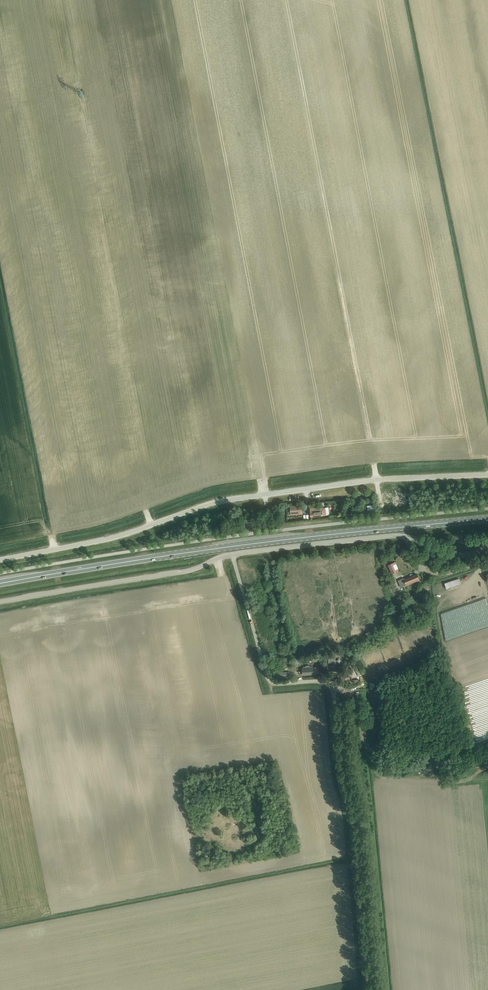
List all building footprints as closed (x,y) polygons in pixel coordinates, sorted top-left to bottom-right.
[(311,517),(329,515),(329,507),(317,509),(317,507),(310,508),(311,512),(311,517)] [(388,565),(394,577),(399,575),(397,572),(400,571),(396,562),(388,565)] [(401,587),(406,585),(406,586),(420,580),(417,574),(404,579),(404,578),(398,581),(401,587)] [(343,664),(343,666),(339,666),(339,668),(333,668),(333,672),(343,672),(343,670),(345,669),(345,667),(347,667),(347,664),(343,664)] [(306,665),(306,667),(303,668),(303,674),(318,673),(317,667),(313,667),(313,666),(310,666),(310,665),(306,665)] [(354,668),(360,677),(363,675),(357,666),(354,668)]
